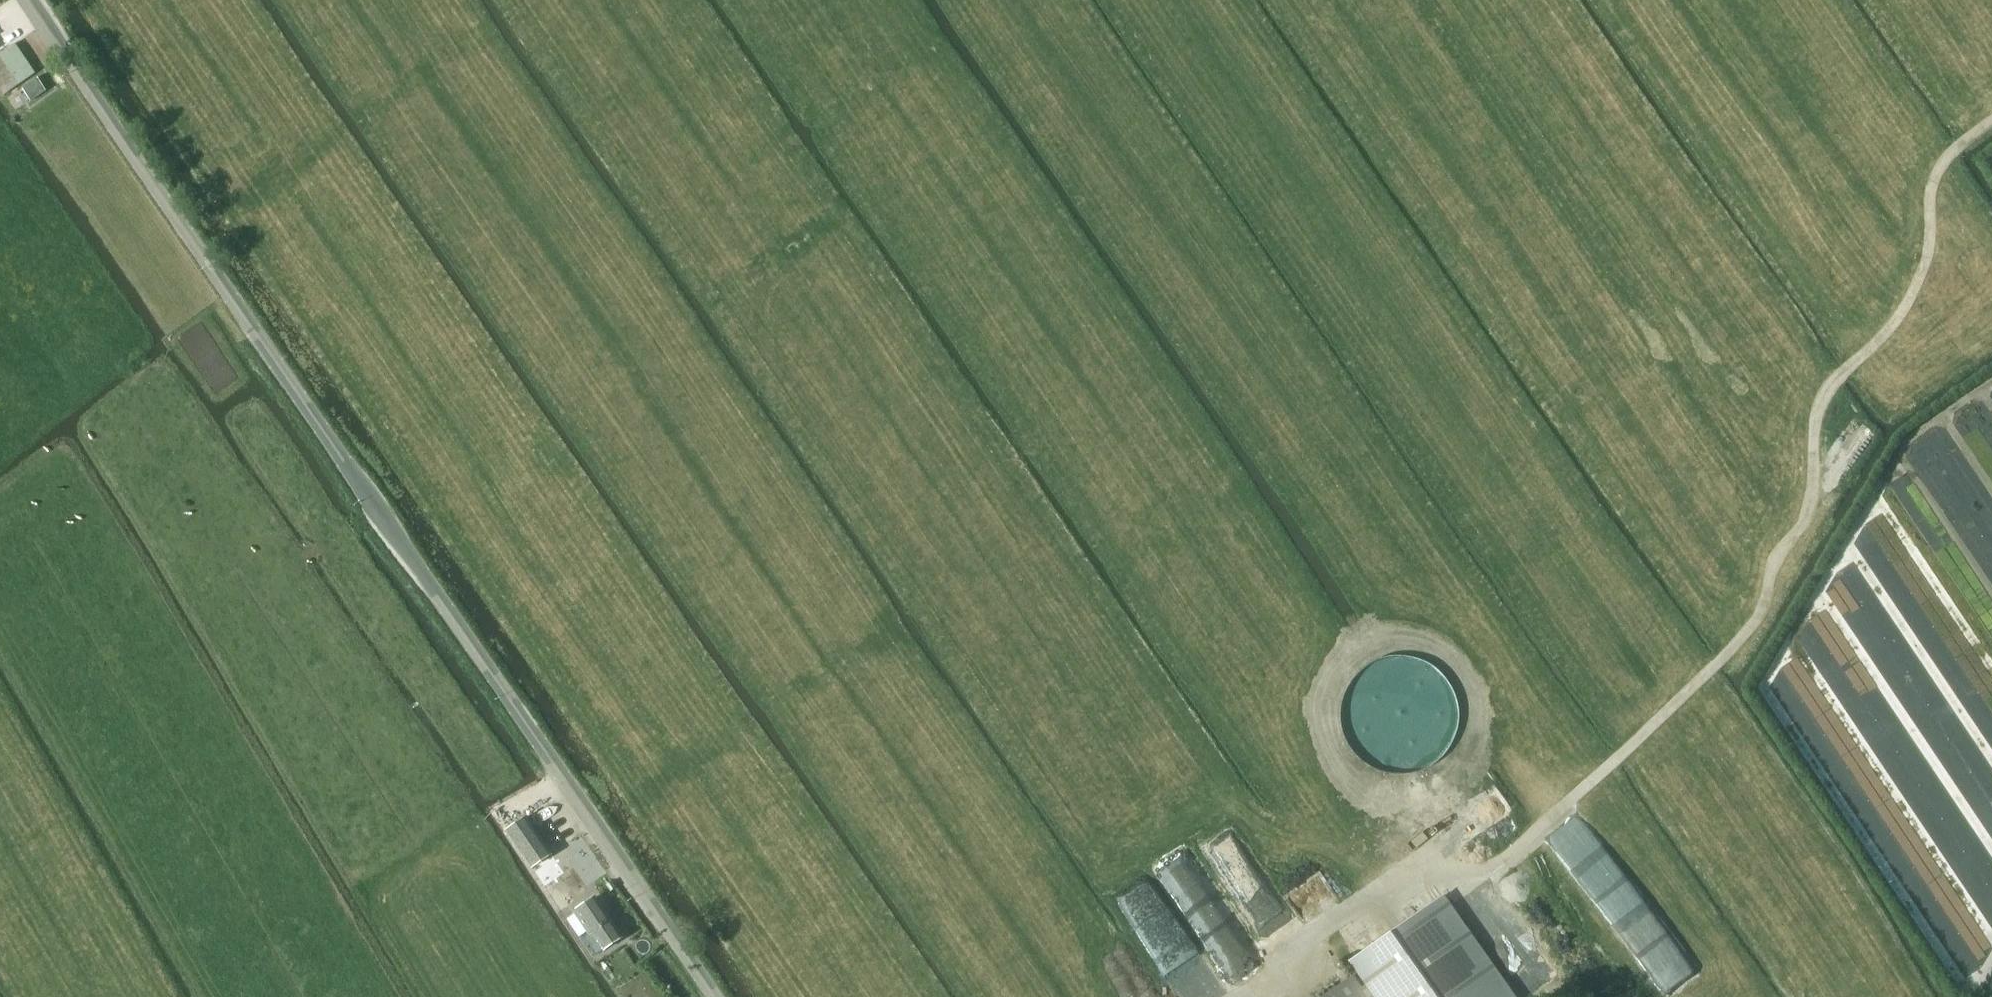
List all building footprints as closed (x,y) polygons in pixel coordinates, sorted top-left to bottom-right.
[(4,95),(35,73),(15,44),(0,55),(0,90),(4,95)] [(37,77),(22,88),(30,101),(46,91),(37,77)] [(552,854),(527,817),(506,831),(531,868),(552,854)] [(556,859),(536,872),(544,884),(545,884),(556,900),(567,893),(576,887),(593,875),(581,859),(564,871),(556,859)] [(1369,981),(1361,987),(1352,975),(1321,996),(1511,996),(1438,894),(1353,958),(1369,981)] [(593,957),(622,938),(596,899),(574,914),(588,934),(581,939),(593,957)]
